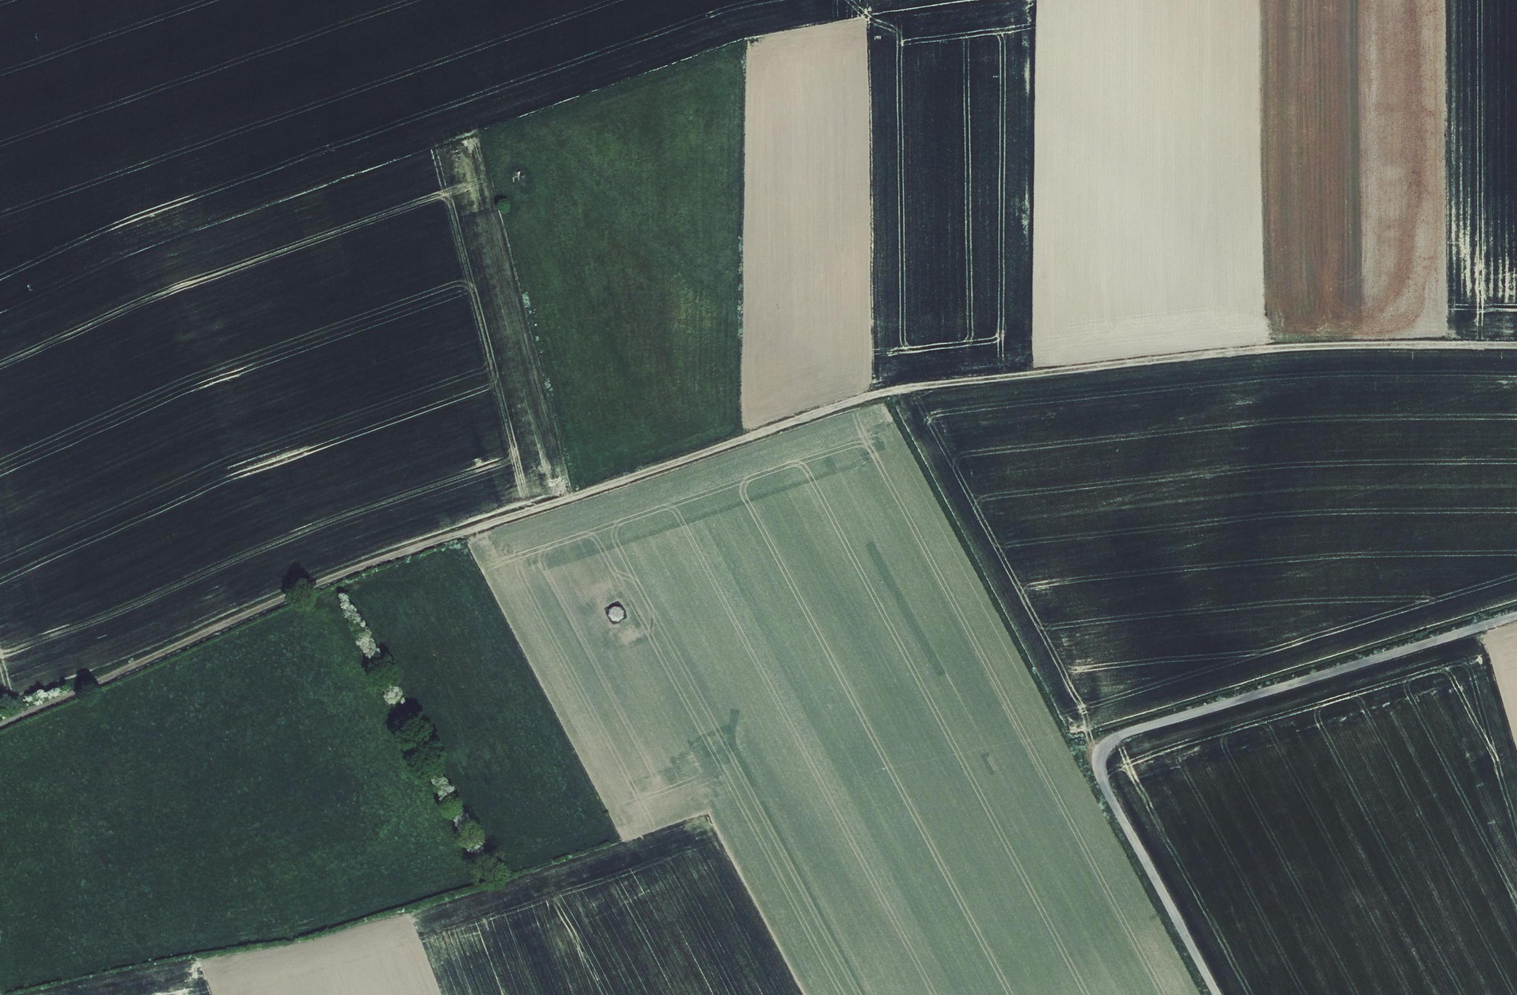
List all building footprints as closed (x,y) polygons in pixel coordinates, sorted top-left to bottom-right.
[(609,610),(608,616),(610,619),(612,621),(618,622),(623,618),(624,615),(624,611),(620,606),(614,606),(611,608),(609,610)]
